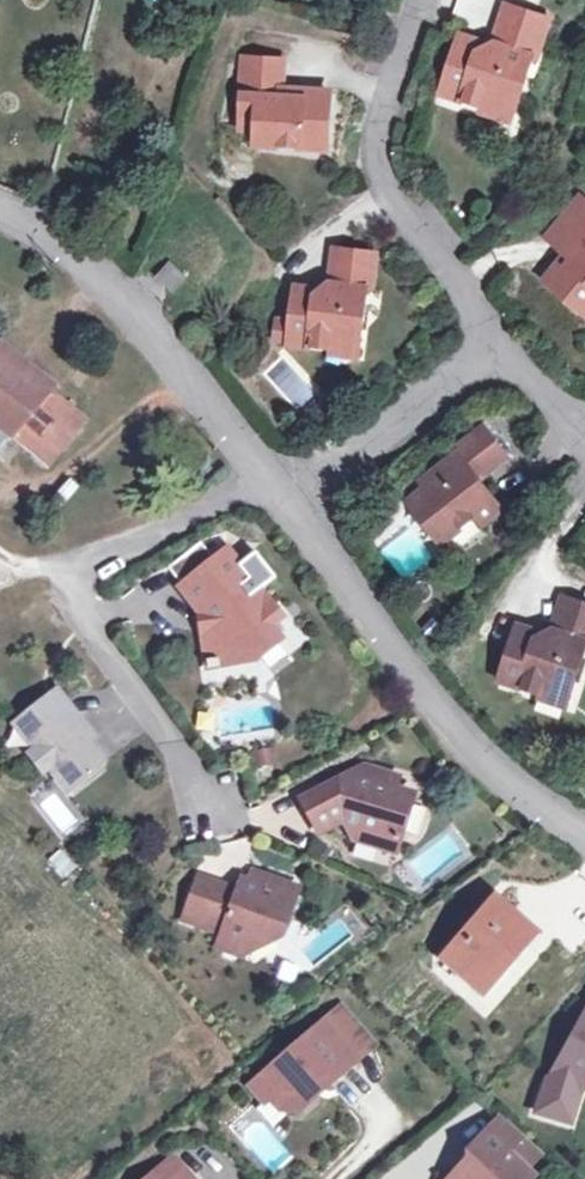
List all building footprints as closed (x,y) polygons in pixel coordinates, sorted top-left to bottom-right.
[(455,36),(438,84),(481,99),(485,88),(508,97),(525,49),(533,51),(546,14),(505,0),(502,0),(490,36),(475,44),(455,36)] [(490,36),(459,25),(455,36),(475,44),(490,36)] [(282,54),(246,51),(242,108),(257,109),(257,118),(256,134),(297,136),(298,128),(322,129),(325,85),(281,82),(282,54)] [(485,88),(481,99),(480,103),(503,111),(508,97),(485,88)] [(257,109),(242,108),(241,117),(257,118),(257,109)] [(322,129),(298,128),(297,136),(322,138),(322,129)] [(565,249),(540,277),(582,312),(584,309),(584,206),(575,198),(545,233),(565,249)] [(366,244),(325,237),(319,269),(305,280),(284,276),(277,307),(263,304),(260,322),(274,325),(274,326),(315,333),(317,322),(344,328),(354,277),(360,278),(366,244)] [(168,261),(156,276),(171,290),(184,276),(168,261)] [(344,328),(317,322),(315,333),(315,338),(342,343),(344,328)] [(9,435),(11,438),(46,395),(0,357),(0,428),(9,435)] [(79,423),(46,395),(11,438),(9,435),(7,438),(42,467),(79,423)] [(414,475),(419,482),(401,496),(432,537),(465,511),(471,519),(490,504),(466,473),(496,449),(473,420),(443,444),(448,449),(414,475)] [(7,438),(9,435),(0,428),(0,446),(7,438)] [(414,475),(410,471),(393,485),(401,496),(419,482),(414,475)] [(221,551),(174,588),(194,613),(200,615),(204,632),(198,634),(203,670),(246,662),(273,641),(264,630),(267,609),(221,551)] [(509,629),(493,677),(534,692),(538,682),(562,692),(579,641),(584,643),(584,605),(557,595),(546,628),(530,637),(509,629)] [(562,692),(538,682),(534,692),(533,695),(558,704),(562,692)] [(53,695),(46,701),(63,723),(71,718),(53,695)] [(35,748),(50,768),(63,784),(78,773),(82,778),(97,765),(81,745),(88,740),(71,718),(63,723),(46,701),(15,724),(35,748)] [(35,748),(25,755),(41,775),(50,768),(35,748)] [(348,776),(300,801),(315,833),(341,819),(351,839),(392,852),(410,795),(392,789),(395,778),(365,768),(360,779),(348,776)] [(82,778),(78,773),(63,784),(67,790),(82,778)] [(262,877),(250,873),(247,884),(258,888),(262,877)] [(203,907),(188,902),(182,920),(220,934),(215,948),(239,956),(242,948),(271,934),(278,916),(285,919),(296,889),(262,877),(258,888),(247,884),(238,881),(234,893),(210,885),(203,907)] [(210,885),(196,880),(188,902),(203,907),(210,885)] [(510,915),(491,899),(441,958),(481,992),(511,958),(507,955),(528,931),(510,915)] [(285,919),(278,916),(271,934),(282,938),(289,920),(285,919)] [(568,1123),(577,1092),(584,1078),(584,1018),(549,1083),(541,1086),(533,1112),(568,1123)] [(354,1059),(321,1022),(248,1086),(261,1103),(267,1098),(278,1110),(295,1111),(307,1100),(309,1090),(317,1083),(321,1088),(354,1059)] [(496,1117),(483,1131),(504,1150),(517,1136),(496,1117)] [(451,1174),(446,1178),(528,1178),(531,1175),(504,1150),(483,1131),(465,1151),(473,1159),(456,1177),(451,1174)] [(171,1158),(148,1178),(172,1178),(182,1170),(171,1158)] [(182,1170),(172,1178),(190,1178),(182,1170)]
